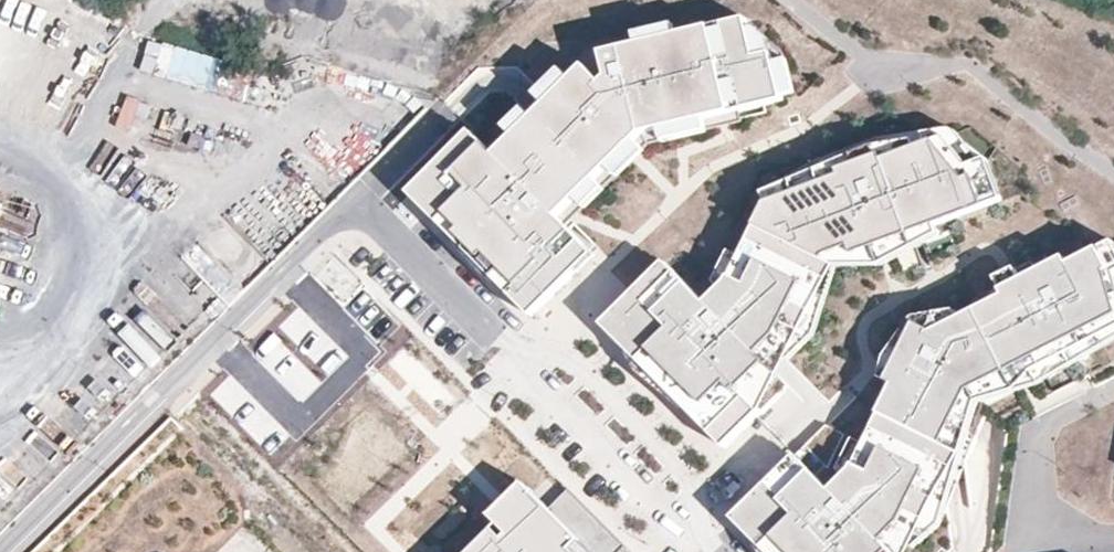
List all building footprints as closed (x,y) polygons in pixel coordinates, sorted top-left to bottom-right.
[(489,147),(472,131),(410,193),(532,316),(595,254),(566,225),(650,141),(744,119),(741,108),(784,98),(783,95),(796,92),(788,58),(784,58),(783,53),(755,26),(748,28),(746,17),(692,30),(690,21),(591,45),(489,147)] [(224,89),(229,59),(146,45),(141,75),(224,89)] [(707,303),(665,262),(603,324),(726,447),(788,385),(779,376),(835,264),(824,259),(851,249),(853,255),(1000,200),(985,158),(965,165),(943,138),(767,203),(726,285),(707,303)] [(796,455),(733,518),(768,551),(909,551),(961,452),(944,443),(971,391),(1006,373),(1015,388),(1034,370),(1113,329),(1113,275),(1113,273),(1113,247),(1111,242),(1066,264),(1063,258),(1000,290),(1002,295),(933,330),(914,324),(887,381),(893,385),(853,470),(831,490),(796,455)] [(525,484),(491,517),(498,525),(472,551),(618,551),(624,546),(568,491),(551,507),(525,484)]
